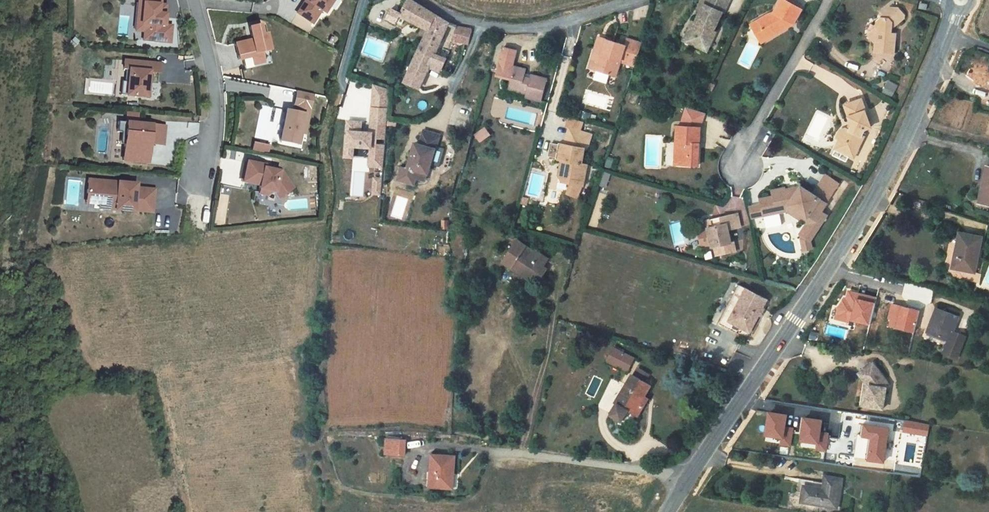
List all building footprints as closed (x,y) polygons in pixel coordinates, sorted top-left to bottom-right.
[(132,8),(131,28),(135,29),(134,36),(134,45),(161,47),(162,34),(154,34),(154,30),(156,9),(150,9),(150,4),(151,2),(151,0),(114,0),(114,1),(128,2),(128,8),(132,8)] [(303,0),(298,8),(297,7),(288,20),(304,30),(312,17),(315,19),(326,2),(331,5),(334,0),(306,0),(305,2),(303,0)] [(674,42),(698,54),(708,33),(705,32),(714,13),(715,14),(722,1),(720,0),(705,0),(704,0),(695,0),(694,3),(696,4),(692,12),(687,23),(684,22),(674,42)] [(749,35),(755,44),(776,30),(779,24),(783,26),(791,11),(772,0),(763,15),(757,17),(746,24),(752,33),(749,35)] [(399,4),(392,21),(412,31),(409,39),(415,41),(413,45),(414,45),(425,19),(399,4)] [(132,8),(128,8),(126,36),(134,36),(135,29),(131,28),(132,8)] [(861,26),(861,33),(855,40),(863,48),(863,58),(882,58),(883,38),(877,38),(877,31),(879,30),(890,20),(890,18),(883,10),(875,10),(870,15),(870,22),(866,21),(861,26)] [(388,30),(391,22),(383,18),(379,26),(388,30)] [(438,26),(425,19),(414,45),(427,51),(424,58),(432,62),(435,64),(432,71),(434,71),(439,59),(427,54),(438,26)] [(752,33),(746,24),(740,28),(751,46),(755,44),(749,35),(752,33)] [(257,38),(252,39),(249,29),(239,32),(242,44),(225,48),(229,64),(234,63),(236,73),(245,71),(244,69),(255,66),(253,56),(260,54),(257,38)] [(441,43),(454,48),(456,49),(460,35),(454,34),(448,32),(445,30),(441,43)] [(625,71),(633,47),(618,42),(616,49),(590,41),(586,53),(593,56),(591,64),(584,61),(580,72),(607,80),(611,66),(625,71)] [(413,45),(409,56),(422,61),(424,58),(427,51),(414,45),(413,45)] [(507,52),(495,48),(487,77),(502,81),(499,92),(516,96),(515,101),(532,105),(537,82),(521,78),(520,81),(513,80),(515,72),(502,68),(507,52)] [(591,64),(593,56),(586,53),(584,61),(591,64)] [(422,61),(409,56),(400,76),(416,83),(422,67),(432,71),(435,64),(432,62),(424,58),(422,61)] [(112,103),(138,105),(140,79),(150,80),(151,71),(115,68),(114,77),(117,77),(120,78),(119,90),(116,90),(113,90),(112,103)] [(884,92),(894,96),(900,84),(889,80),(884,92)] [(271,99),(283,101),(284,90),(272,88),(271,99)] [(347,153),(362,154),(360,172),(374,173),(381,95),(367,91),(363,139),(355,138),(356,129),(341,128),(338,163),(346,164),(347,153)] [(285,110),(288,110),(287,117),(278,115),(272,146),(291,149),(293,137),(297,138),(304,98),(288,96),(285,110)] [(489,120),(494,121),(498,108),(499,103),(494,102),(489,120)] [(827,152),(840,158),(844,160),(854,138),(851,137),(854,133),(861,131),(856,116),(856,115),(852,103),(836,108),(841,124),(838,131),(831,133),(827,141),(831,142),(827,152)] [(679,111),(676,120),(693,125),(696,116),(679,111)] [(567,115),(565,121),(575,124),(576,118),(567,115)] [(676,120),(673,130),(691,131),(693,125),(676,120)] [(568,167),(572,153),(575,151),(579,136),(557,130),(552,146),(549,145),(545,161),(552,163),(550,169),(546,170),(544,176),(559,181),(558,186),(556,186),(551,196),(560,201),(566,190),(567,190),(573,169),(568,167)] [(673,130),(668,130),(667,146),(670,146),(669,169),(689,170),(691,131),(673,130)] [(115,170),(140,172),(142,152),(155,153),(157,134),(109,131),(108,142),(112,142),(117,142),(116,154),(115,170)] [(390,185),(401,188),(403,182),(408,183),(415,185),(417,179),(419,178),(422,167),(427,148),(429,139),(414,135),(410,149),(407,147),(400,173),(393,171),(390,185)] [(253,150),(270,153),(271,144),(254,142),(253,150)] [(427,148),(422,167),(430,169),(436,151),(427,148)] [(239,169),(235,189),(252,193),(252,196),(251,201),(271,205),(285,196),(273,179),(264,177),(265,174),(257,173),(239,169)] [(607,172),(602,185),(608,187),(612,173),(607,172)] [(988,213),(988,205),(988,176),(973,173),(967,208),(988,213)] [(559,181),(544,176),(548,184),(556,186),(558,186),(559,181)] [(372,177),(373,195),(383,195),(382,177),(372,177)] [(813,214),(831,187),(818,177),(805,197),(793,190),(777,193),(777,191),(763,193),(765,200),(751,202),(751,203),(755,220),(778,216),(798,228),(791,238),(795,240),(792,244),(795,255),(803,253),(802,245),(819,218),(813,214)] [(126,219),(144,221),(146,198),(128,197),(128,193),(80,189),(79,203),(92,204),(91,213),(91,218),(126,220),(126,219)] [(79,203),(78,212),(91,213),(92,204),(79,203)] [(695,233),(697,238),(700,253),(707,252),(709,260),(728,256),(726,246),(723,247),(720,235),(733,232),(729,218),(702,224),(704,232),(695,233)] [(940,278),(961,282),(967,247),(943,243),(940,260),(943,261),(940,278)] [(493,275),(502,281),(505,276),(523,288),(524,287),(531,291),(539,280),(534,277),(539,269),(525,259),(523,262),(508,251),(493,275)] [(505,276),(502,281),(520,293),(523,288),(505,276)] [(836,308),(835,319),(868,325),(876,297),(847,290),(836,308)] [(701,332),(729,345),(743,319),(739,317),(742,312),(746,314),(750,305),(746,303),(722,292),(701,332)] [(919,310),(891,303),(885,326),(913,333),(919,310)] [(962,317),(936,307),(926,334),(947,341),(941,356),(957,362),(967,335),(957,331),(962,317)] [(621,365),(601,355),(594,367),(615,378),(621,365)] [(868,385),(866,405),(883,407),(885,386),(882,386),(883,376),(872,362),(858,372),(865,381),(867,385),(868,385)] [(631,412),(627,410),(631,402),(638,390),(632,387),(636,380),(625,374),(621,380),(620,381),(603,411),(607,412),(600,424),(610,429),(617,417),(626,421),(631,412)] [(631,412),(635,405),(631,402),(627,410),(631,412)] [(607,412),(603,411),(597,422),(600,424),(607,412)] [(787,415),(767,412),(764,436),(781,439),(780,445),(789,447),(793,427),(785,426),(787,415)] [(823,420),(802,417),(800,443),(817,445),(816,451),(827,453),(829,433),(821,432),(823,420)] [(927,426),(904,421),(902,433),(925,437),(927,426)] [(866,459),(883,462),(888,428),(861,424),(860,436),(868,438),(866,459)] [(410,455),(410,437),(388,436),(387,454),(410,455)] [(388,472),(390,457),(376,456),(375,463),(372,463),(371,468),(374,469),(374,471),(388,472)] [(418,503),(422,503),(440,504),(444,504),(447,473),(422,471),(418,503)] [(834,509),(839,479),(823,476),(821,488),(801,485),(798,502),(834,509)]
